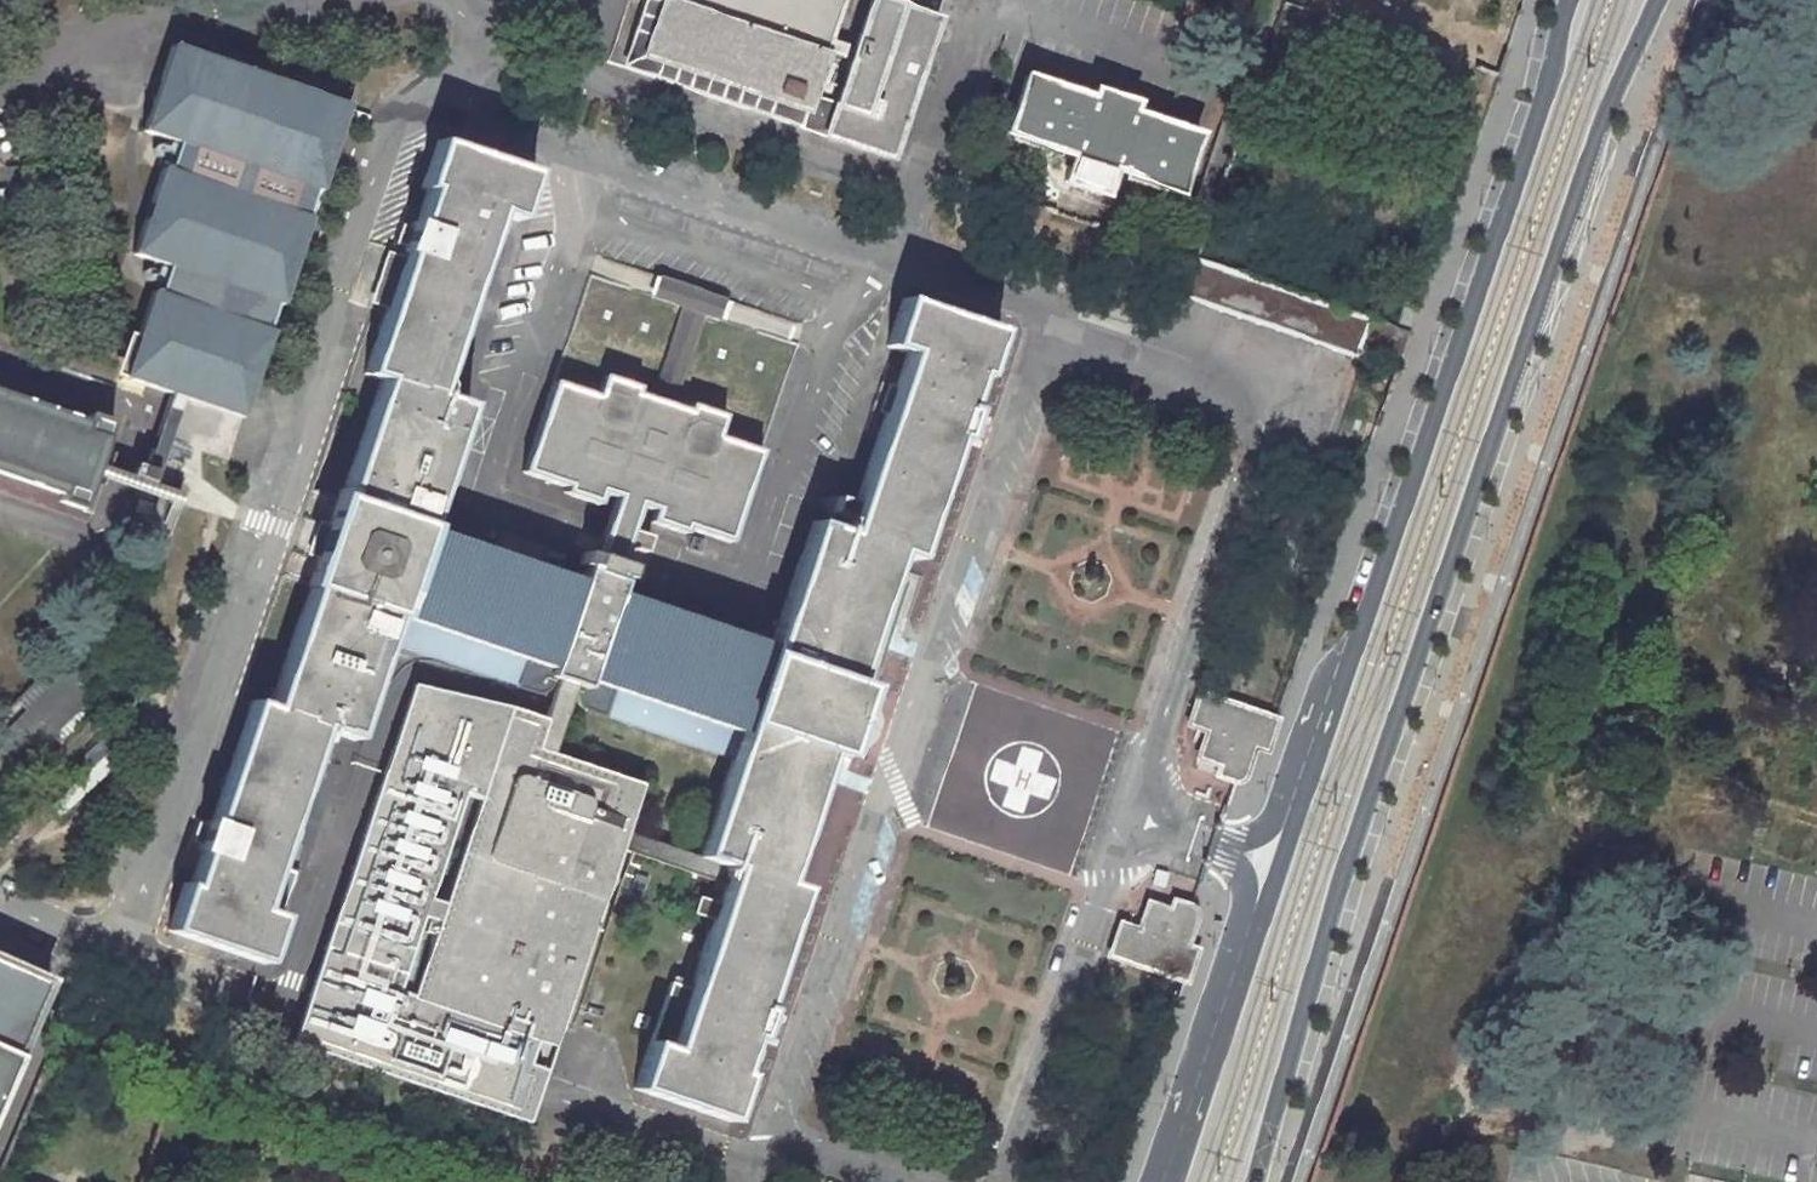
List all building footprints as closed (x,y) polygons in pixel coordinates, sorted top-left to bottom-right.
[(621,66),(890,157),(937,18),(883,0),(869,0),(852,50),(830,43),(844,0),(643,0),(621,66)] [(1203,6),(1186,0),(1181,15),(1198,21),(1203,6)] [(164,169),(134,255),(169,267),(160,294),(154,292),(125,378),(189,400),(191,401),(193,402),(202,405),(243,419),(261,366),(272,333),(266,330),(275,304),(281,306),(311,219),(306,217),(315,190),(320,192),(350,105),(174,45),(154,104),(145,132),(160,137),(179,144),(170,171),(165,169),(164,169)] [(1091,98),(1025,76),(1006,132),(1071,154),(1063,180),(1103,194),(1112,168),(1178,190),(1198,135),(1132,112),(1135,103),(1094,90),(1091,98)] [(1271,140),(1239,129),(1228,161),(1261,172),(1271,140)] [(573,689),(578,690),(577,694),(577,700),(578,704),(583,709),(588,712),(731,760),(698,857),(730,868),(724,885),(718,903),(699,896),(692,913),(712,920),(672,1040),(670,1047),(650,1040),(633,1088),(730,1121),(746,1073),(740,1072),(752,1038),(755,1038),(765,1010),(761,1008),(802,887),(785,882),(829,753),(840,757),(853,719),(864,686),(859,685),(853,683),(897,554),(914,560),(955,439),(958,440),(968,411),(965,409),(976,376),(982,378),(999,330),(902,297),(886,345),(906,352),(845,532),(812,521),(770,645),(617,592),(620,581),(614,579),(615,574),(627,578),(631,566),(620,562),(625,545),(643,551),(649,535),(642,533),(648,517),(636,513),(639,505),(653,509),(649,521),(684,533),(686,528),(729,542),(760,451),(717,436),(724,415),(689,404),(687,410),(672,405),(703,313),(718,318),(726,297),(658,273),(651,295),(680,305),(650,397),(636,392),(638,386),(603,374),(596,395),(553,380),(522,472),(565,486),(563,492),(598,504),(602,493),(615,497),(595,558),(583,554),(578,567),(584,569),(580,580),(426,528),(468,404),(454,399),(459,384),(441,377),(497,213),(517,220),(533,172),(437,140),(421,187),(427,190),(415,223),(412,222),(402,251),(405,253),(364,374),(381,379),(340,499),(337,498),(307,585),(311,587),(270,706),(253,700),(211,821),(208,821),(199,849),(201,851),(190,885),(184,883),(168,930),(264,963),(294,876),(274,869),(322,729),(354,739),(387,643),(532,693),(538,693),(543,691),(548,686),(550,681),(555,682),(559,684),(565,686),(573,689)] [(1134,262),(1113,254),(1110,265),(1131,273),(1134,262)] [(1193,258),(1180,296),(1355,356),(1362,335),(1368,319),(1193,258)] [(1374,339),(1365,366),(1376,370),(1378,365),(1396,371),(1409,334),(1368,319),(1362,335),(1374,339)] [(61,494),(59,501),(83,509),(113,421),(89,413),(87,420),(0,391),(0,473),(61,494)] [(155,470),(177,478),(187,447),(150,434),(140,465),(143,466),(139,478),(151,482),(155,470)] [(168,504),(131,491),(120,522),(158,534),(168,504)] [(443,530),(451,505),(437,500),(429,525),(443,530)] [(0,739),(0,785),(112,674),(89,651),(0,739)] [(508,708),(435,921),(426,918),(421,932),(421,933),(430,935),(409,996),(551,1044),(619,849),(724,885),(730,868),(698,857),(625,831),(641,784),(551,754),(573,689),(565,686),(559,684),(555,682),(543,720),(508,708)] [(538,1083),(551,1044),(409,996),(430,935),(421,933),(421,932),(426,918),(435,921),(508,708),(410,686),(301,1002),(289,1038),(525,1120),(538,1083)] [(1276,719),(1207,695),(1196,727),(1206,731),(1197,757),(1219,765),(1216,775),(1233,781),(1244,775),(1254,747),(1265,751),(1276,719)] [(1127,926),(1116,958),(1185,982),(1186,981),(1196,950),(1186,945),(1195,919),(1191,907),(1173,901),(1169,910),(1147,903),(1138,929),(1127,926)] [(2,1088),(49,981),(0,959),(0,1092),(2,1088)] [(1264,969),(1260,983),(1264,985),(1268,986),(1272,972),(1264,969)]
